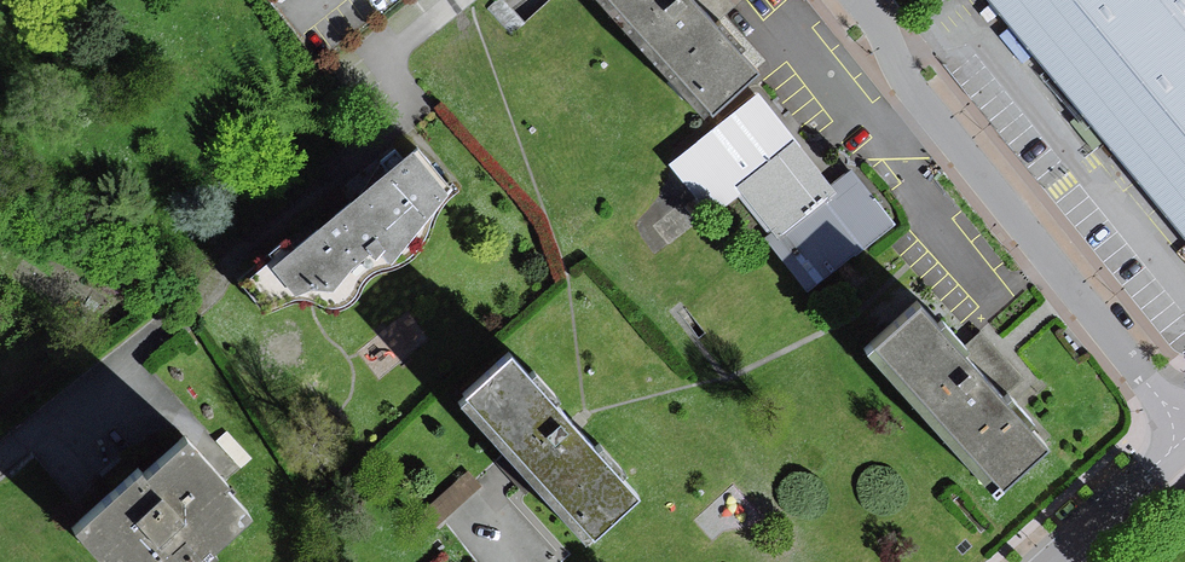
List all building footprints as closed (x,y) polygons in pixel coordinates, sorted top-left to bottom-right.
[(701,117),(755,68),(738,49),(743,44),(720,19),(735,5),(730,0),(595,0),(701,117)] [(1184,235),(1184,0),(992,0),(1184,235)] [(762,99),(673,169),(715,221),(740,201),(772,241),(767,245),(807,295),(899,224),(856,169),(832,188),(762,99)] [(422,154),(282,266),(305,298),(324,287),(340,294),(363,265),(386,252),(400,262),(458,197),(422,154)] [(919,303),(865,352),(990,489),(1044,440),(1027,421),(1032,417),(1009,392),(1024,378),(981,330),(965,345),(941,318),(936,322),(919,303)] [(507,350),(458,394),(588,536),(637,492),(576,425),(507,350)] [(73,533),(100,561),(113,561),(115,560),(116,561),(201,561),(249,518),(224,490),(228,486),(187,441),(145,478),(140,472),(127,484),(73,533)]
